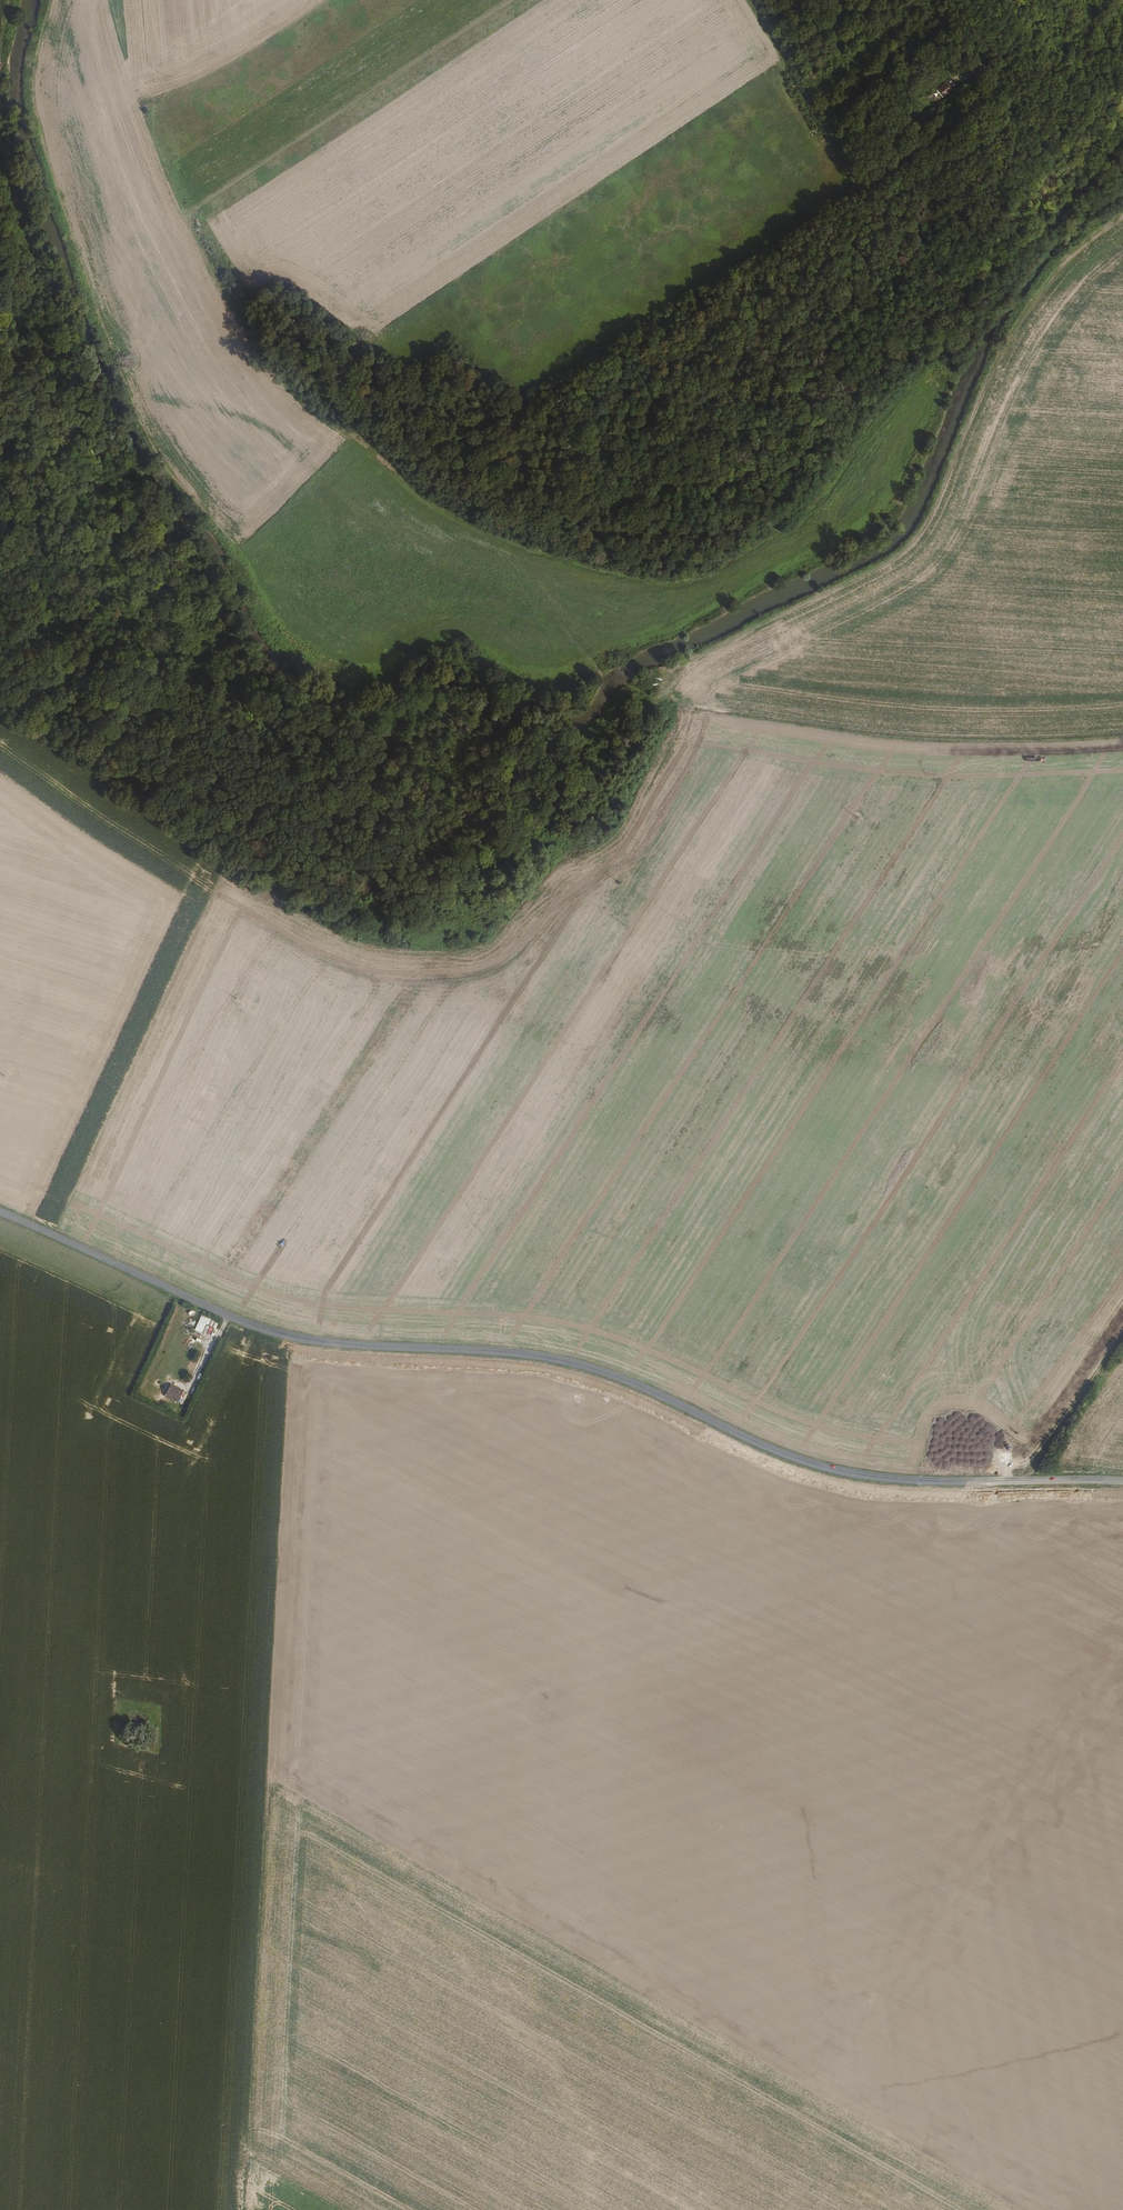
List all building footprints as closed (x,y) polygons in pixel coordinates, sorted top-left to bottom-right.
[(956,84),(949,77),(935,90),(943,98),(956,84)] [(219,1322),(202,1314),(195,1329),(203,1333),(207,1324),(216,1328),(219,1322)] [(222,1337),(225,1331),(219,1329),(216,1335),(222,1337)] [(184,1391),(171,1385),(166,1396),(178,1402),(184,1391)]
